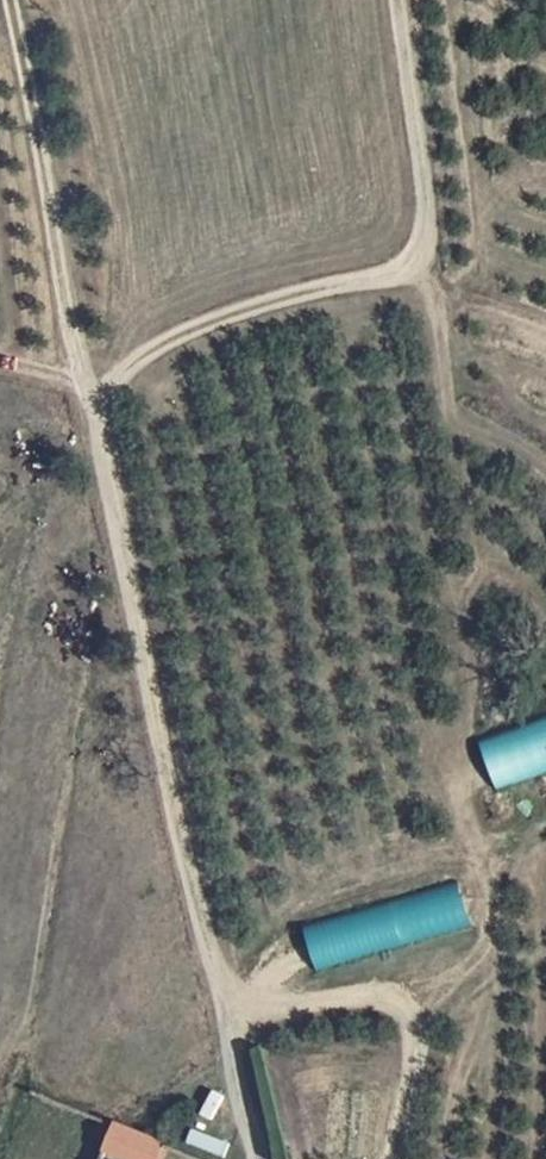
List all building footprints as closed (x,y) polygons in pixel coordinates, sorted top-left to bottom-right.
[(489,786),(545,773),(545,722),(478,738),(489,786)] [(159,1144),(115,1126),(105,1149),(127,1158),(151,1158),(159,1144)]
